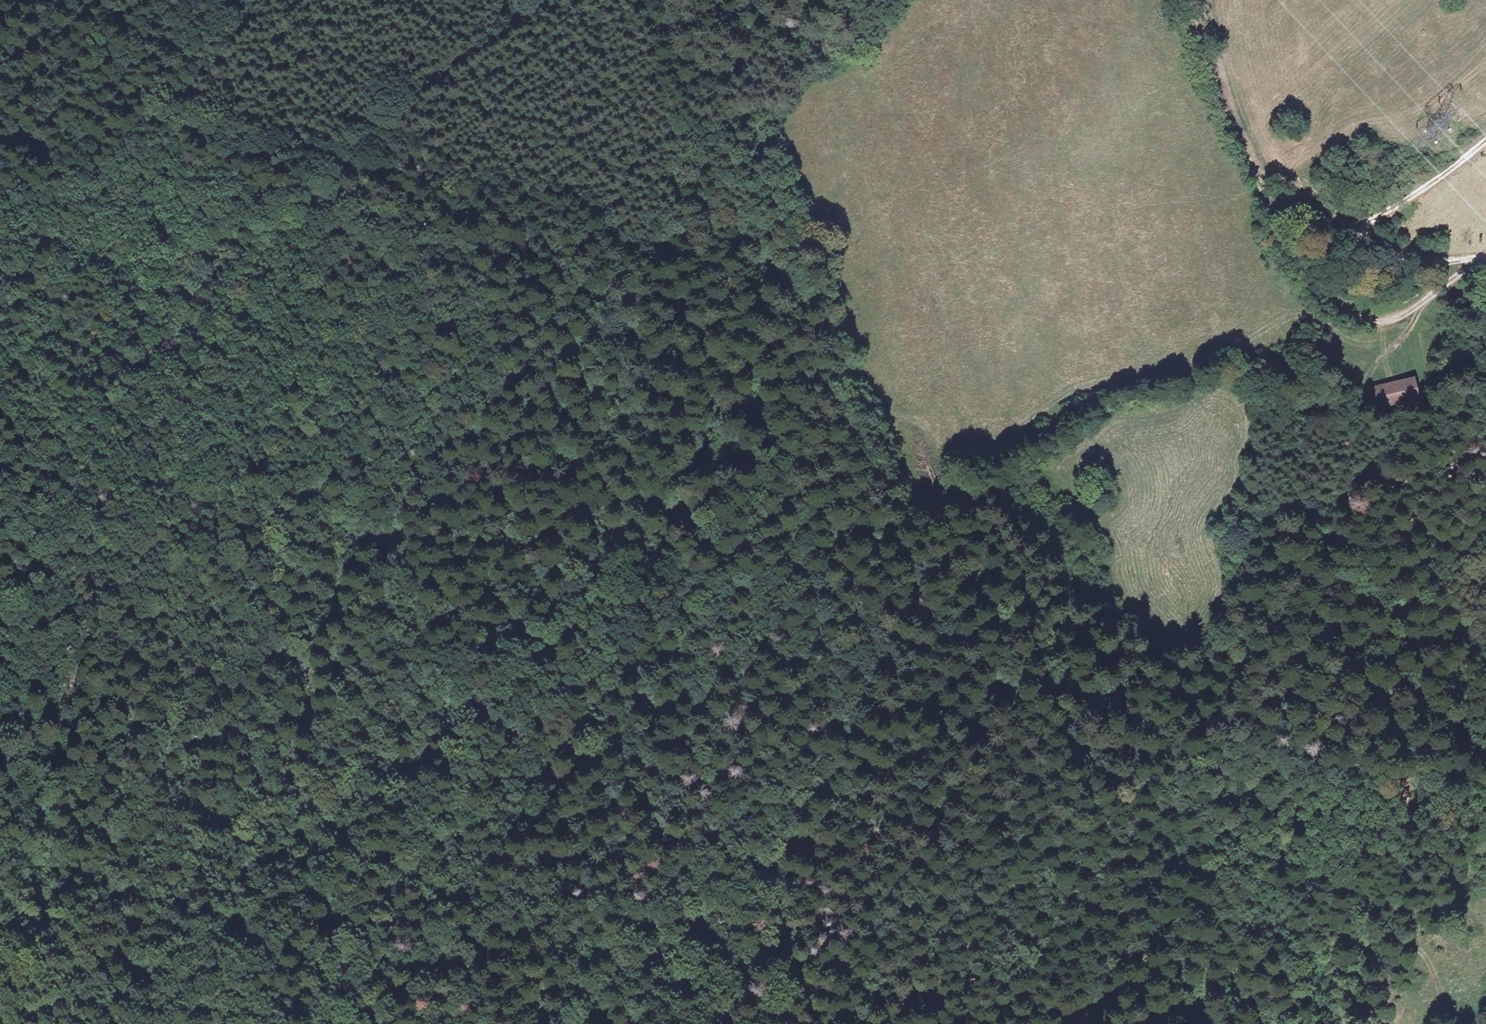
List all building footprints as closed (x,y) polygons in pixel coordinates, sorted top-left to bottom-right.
[(1409,379),(1368,385),(1370,406),(1411,400),(1409,379)]
